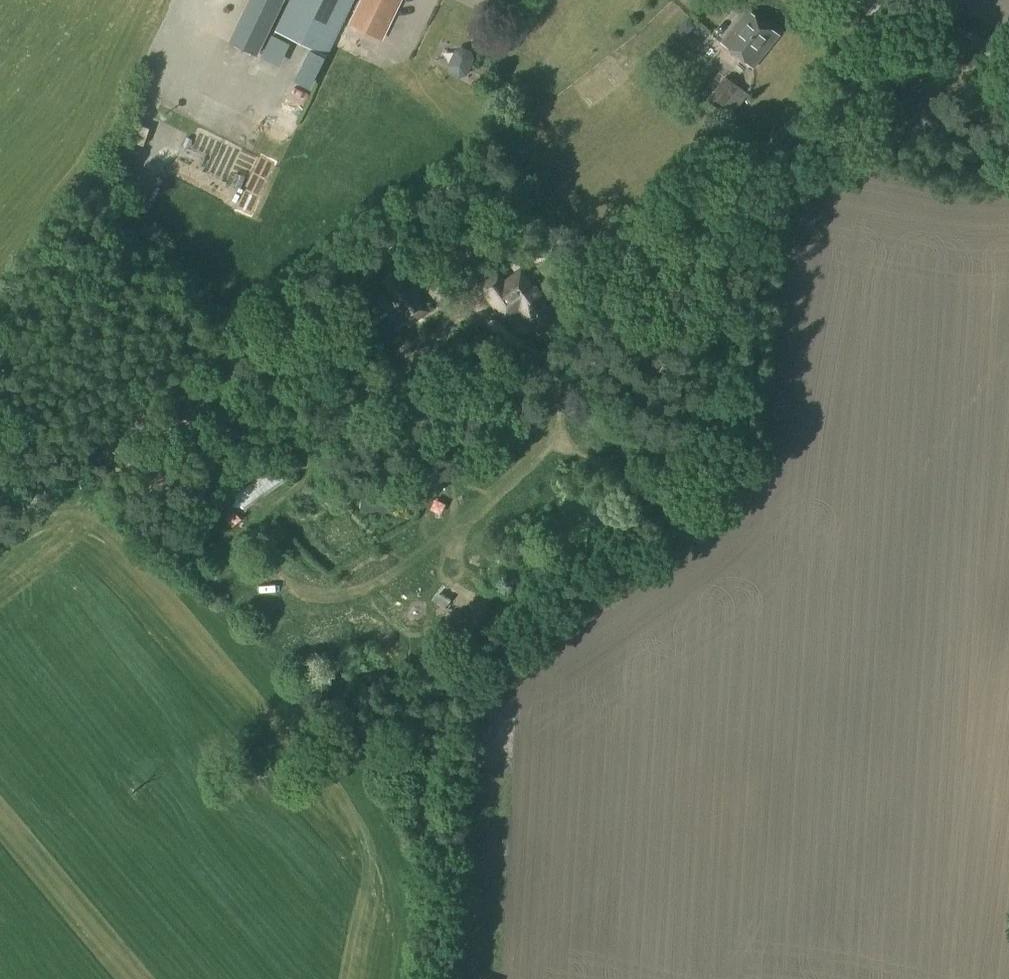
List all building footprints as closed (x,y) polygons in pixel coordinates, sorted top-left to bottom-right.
[(228,42),(256,56),(283,0),(249,0),(228,42)] [(276,32),(326,56),(353,0),(292,0),(276,32)] [(400,0),(363,0),(352,22),(382,37),(400,0)] [(753,68),(779,35),(748,11),(722,43),(753,68)] [(455,49),(447,66),(451,74),(460,78),(467,75),(475,59),(472,51),(463,47),(455,49)] [(723,106),(739,87),(726,77),(710,96),(723,106)] [(533,289),(522,275),(518,274),(511,280),(508,279),(503,283),(499,278),(495,277),(484,286),(484,290),(489,297),(489,300),(493,305),(496,306),(503,316),(507,316),(518,308),(525,309),(525,314),(537,330),(541,330),(553,321),(554,317),(539,297),(539,294),(536,290),(533,289)] [(409,323),(425,311),(401,279),(385,291),(409,323)] [(400,332),(406,327),(393,313),(387,318),(400,332)] [(13,480),(12,463),(0,464),(0,480),(13,480)] [(244,508),(282,480),(274,468),(236,495),(244,508)] [(393,507),(393,490),(366,489),(366,507),(393,507)] [(329,492),(322,499),(332,510),(340,502),(329,492)]
